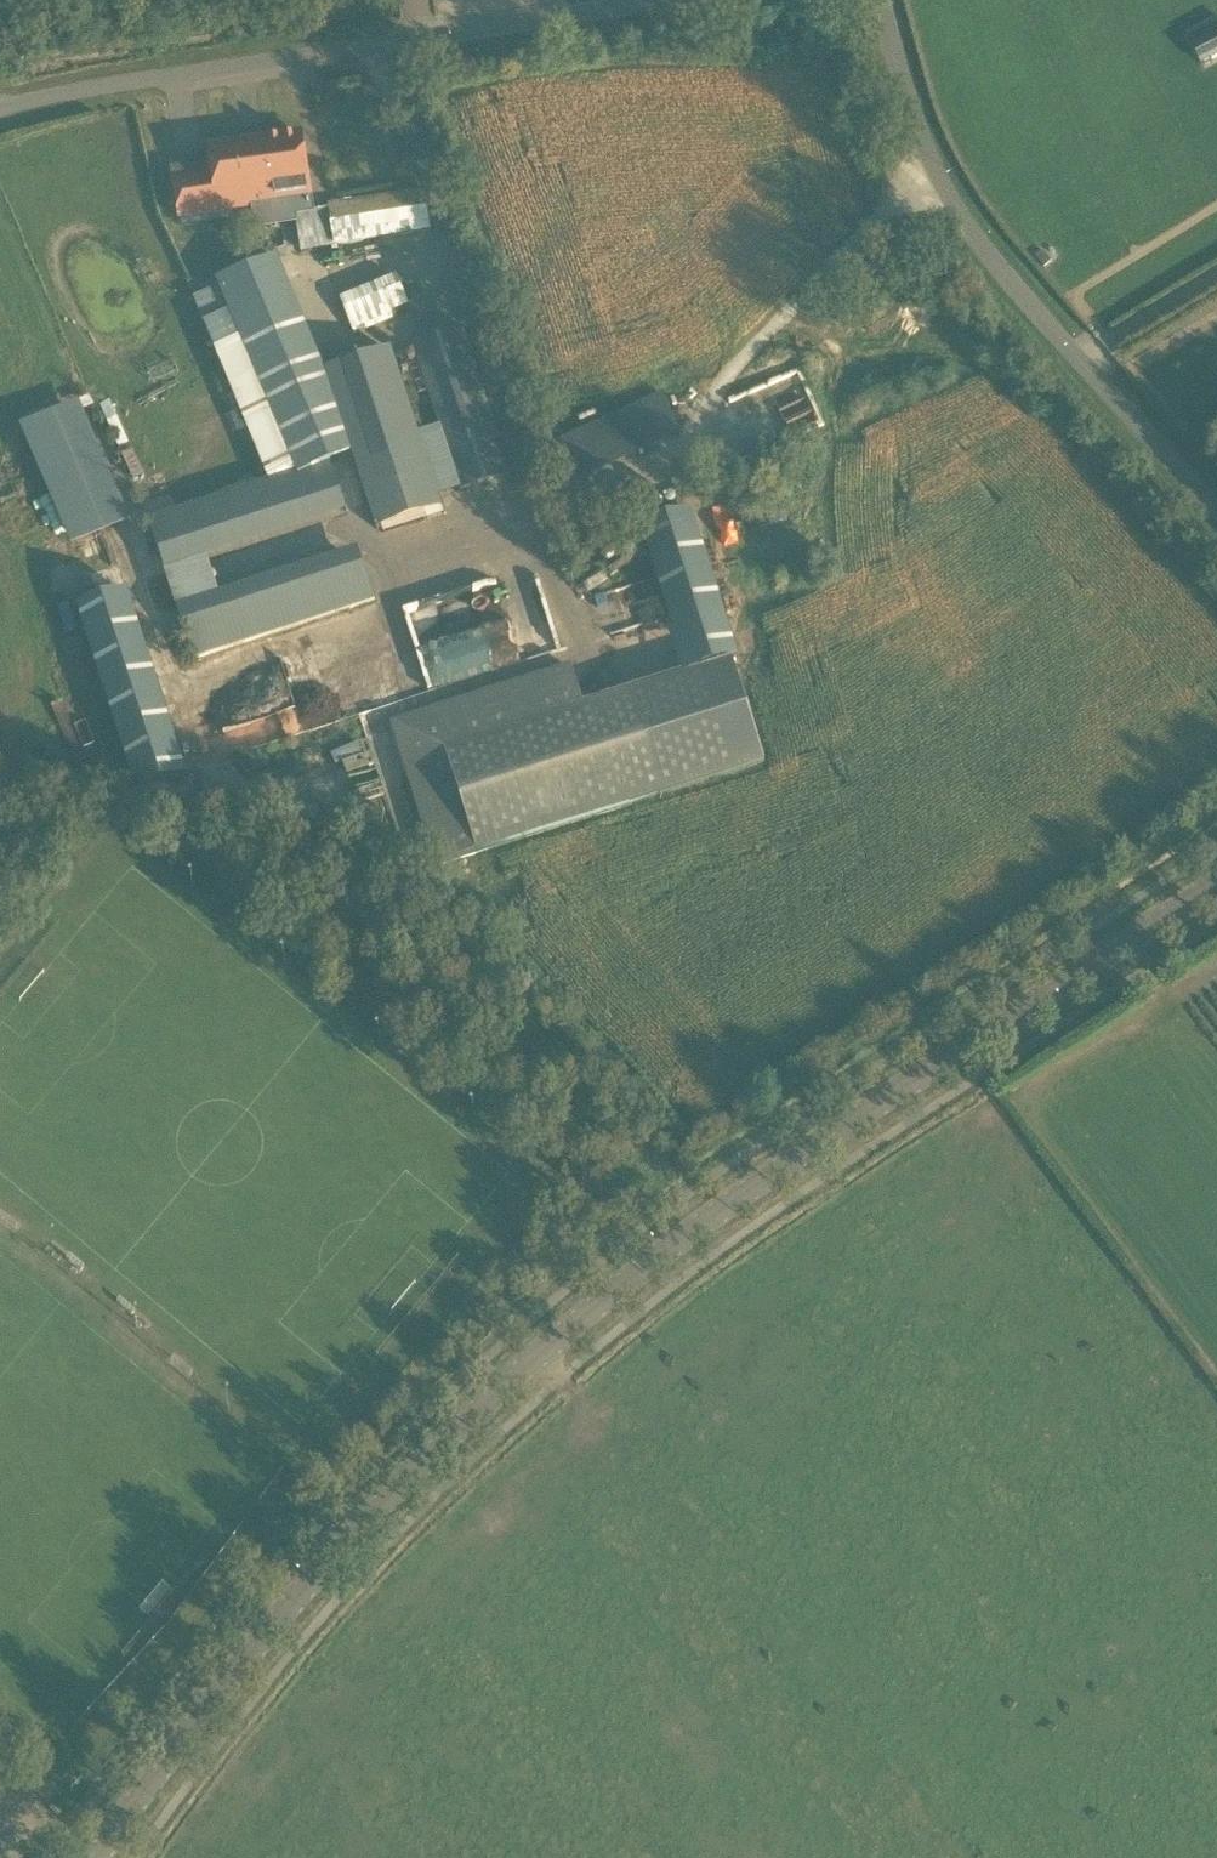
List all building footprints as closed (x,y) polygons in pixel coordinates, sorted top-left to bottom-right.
[(1183,34),(1199,65),(1216,55),(1216,36),(1208,40),(1200,25),(1183,34)] [(213,174),(174,180),(180,219),(204,215),(311,198),(302,136),(209,150),(213,174)] [(425,190),(328,204),(329,209),(335,248),(431,233),(425,190)] [(277,257),(215,282),(218,289),(193,299),(206,328),(218,358),(269,481),(330,461),(351,454),(325,373),(277,257)] [(397,277),(339,301),(354,336),(393,320),(391,313),(408,306),(397,277)] [(460,493),(510,477),(463,330),(413,346),(460,493)] [(392,351),(325,373),(351,454),(375,531),(443,509),(392,351)] [(581,485),(691,445),(673,396),(563,437),(581,485)] [(52,413),(103,531),(125,521),(75,403),(52,413)] [(14,487),(37,480),(31,460),(24,462),(28,475),(12,480),(14,487)] [(148,521),(194,662),(376,603),(359,550),(219,595),(207,559),(346,514),(331,465),(330,461),(269,481),(148,521)] [(141,797),(194,783),(143,594),(91,608),(141,797)] [(391,723),(436,866),(765,762),(733,659),(584,706),(571,666),(391,723)]
